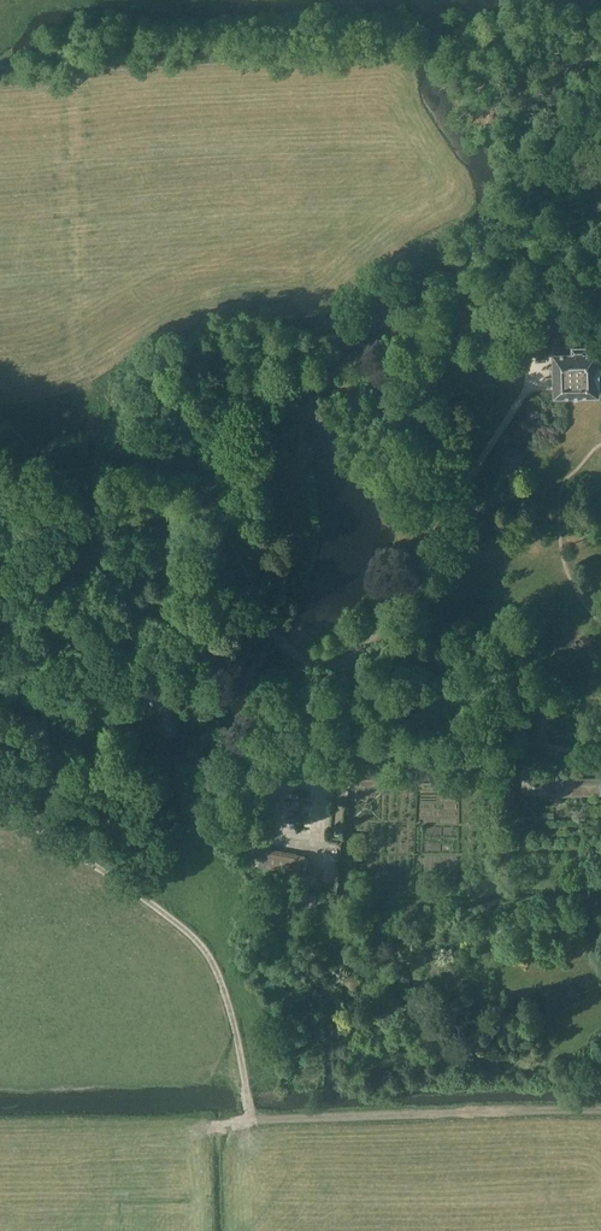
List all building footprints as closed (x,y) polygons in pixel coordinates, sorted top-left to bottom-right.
[(587,350),(587,344),(573,344),(573,351),(554,351),(556,394),(570,394),(574,397),(581,397),(584,393),(599,393),(599,383),(600,383),(599,360),(598,360),(598,355),(598,350),(592,350),(587,350)] [(91,548),(103,547),(102,528),(90,529),(91,548)] [(430,549),(440,536),(436,532),(426,546),(430,549)] [(128,711),(142,711),(141,695),(128,696),(128,711)] [(118,734),(125,734),(124,724),(117,725),(118,734)] [(349,785),(376,784),(376,768),(349,769),(349,785)] [(285,822),(301,819),(296,786),(279,789),(285,822)] [(266,834),(273,832),(266,791),(248,794),(250,805),(256,805),(259,826),(254,826),(255,835),(266,834)] [(302,873),(305,855),(243,844),(240,862),(302,873)] [(439,859),(429,859),(429,877),(439,877),(439,859)] [(290,907),(315,906),(315,895),(290,896),(290,907)]
